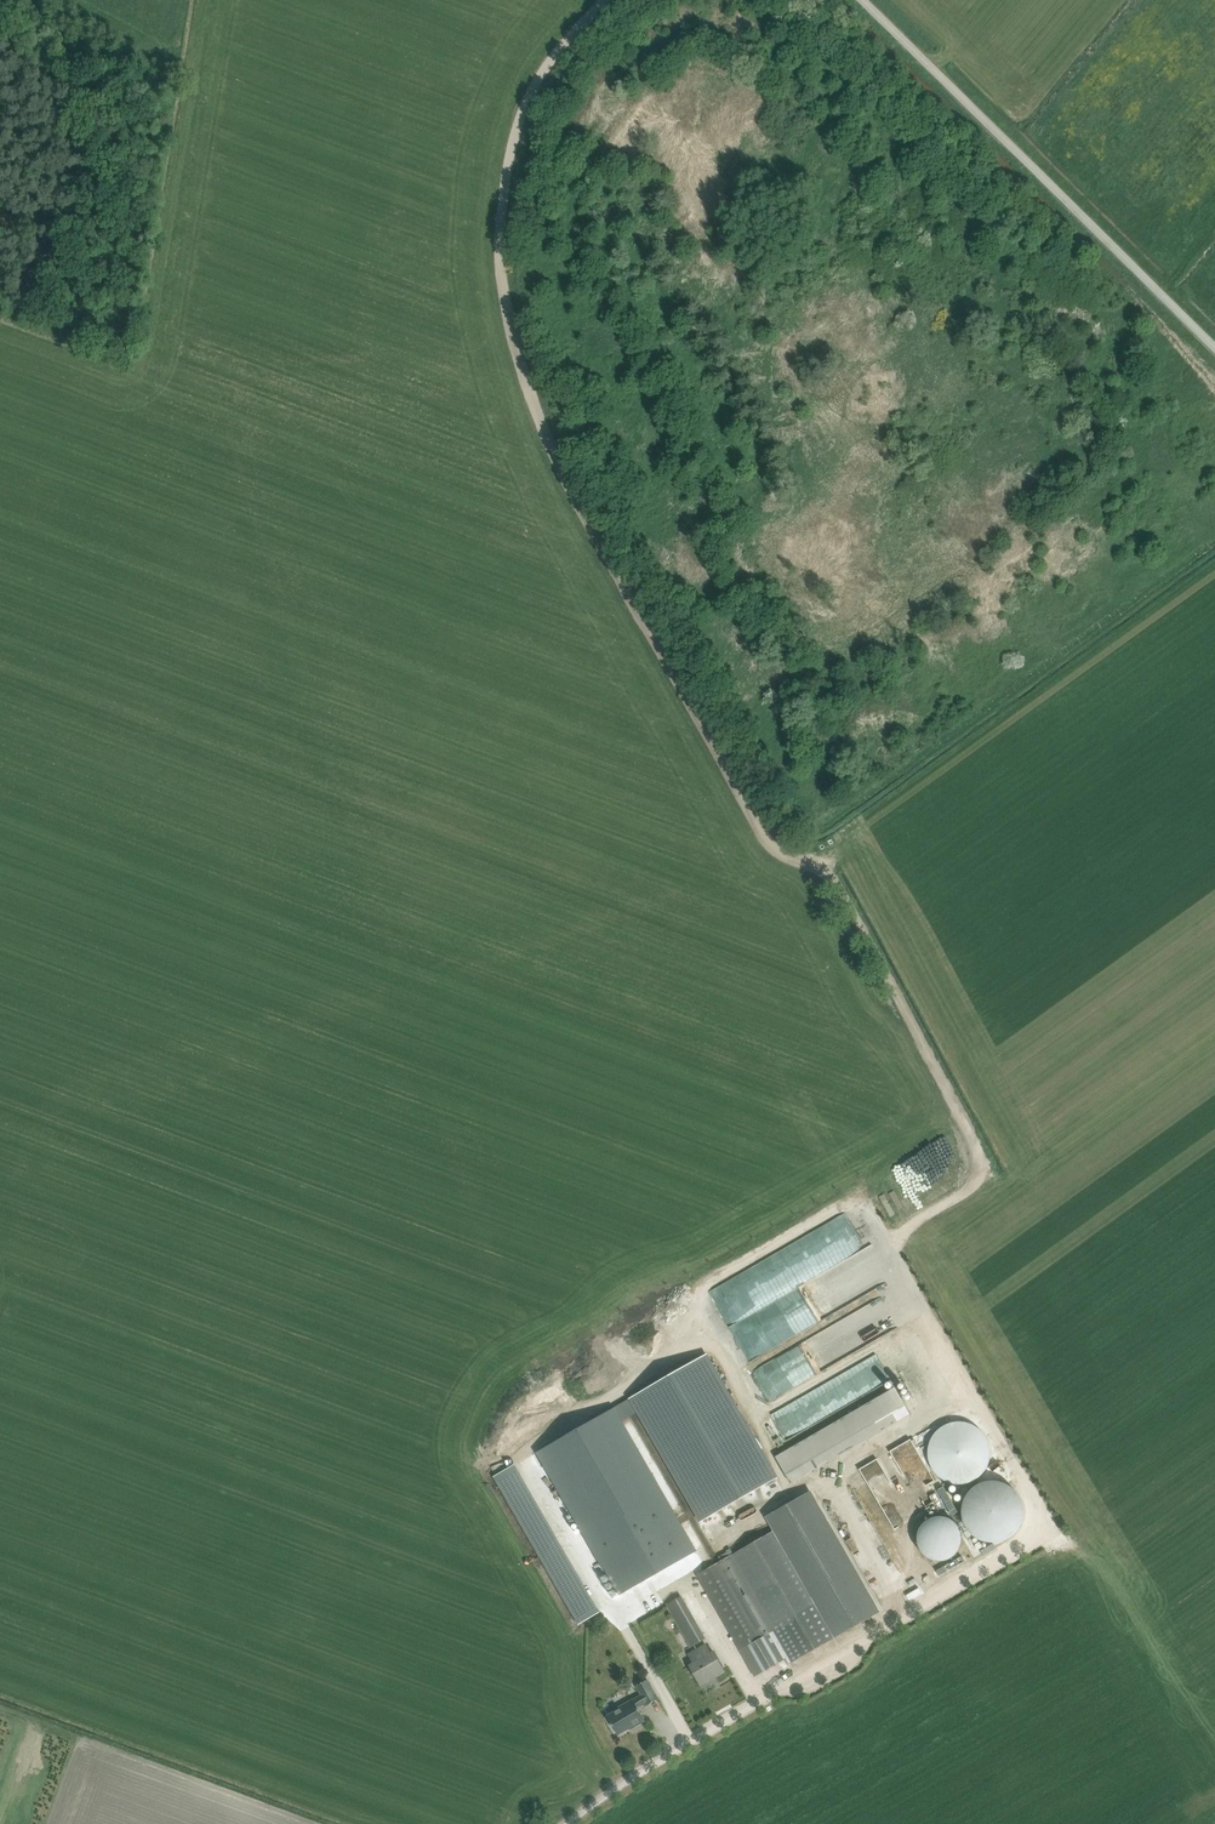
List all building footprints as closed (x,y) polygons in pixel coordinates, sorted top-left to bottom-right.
[(743,1357),(903,1280),(888,1249),(728,1326),(743,1357)] [(886,1299),(753,1364),(762,1383),(764,1382),(770,1394),(901,1330),(886,1299)] [(828,1412),(869,1393),(858,1368),(768,1411),(782,1439),(830,1415),(828,1412)] [(636,1411),(701,1528),(776,1486),(710,1369),(636,1411)] [(895,1387),(777,1456),(792,1483),(911,1413),(895,1387)] [(620,1593),(693,1551),(614,1413),(540,1455),(620,1593)] [(952,1483),(960,1484),(968,1483),(975,1480),(981,1476),(986,1470),(990,1463),(991,1460),(992,1456),(992,1452),(991,1445),(989,1438),(985,1432),(979,1427),(973,1423),(966,1421),(964,1420),(962,1420),(960,1420),(952,1421),(944,1424),(938,1429),(933,1436),(929,1444),(928,1452),(929,1460),(933,1468),(938,1474),(944,1479),(952,1483)] [(986,1544),(994,1545),(1002,1544),(1009,1541),(1015,1537),(1021,1531),(1024,1525),(1025,1521),(1026,1517),(1026,1513),(1025,1506),(1023,1499),(1019,1493),(1014,1488),(1007,1484),(1001,1482),(999,1482),(996,1482),(994,1482),(986,1483),(979,1486),(972,1491),(967,1497),(964,1505),(963,1513),(964,1522),(967,1529),(972,1536),(979,1541),(986,1544)] [(958,1512),(944,1487),(938,1490),(944,1500),(939,1503),(929,1486),(922,1490),(935,1513),(947,1506),(953,1515),(958,1512)] [(803,1495),(777,1510),(847,1632),(873,1617),(803,1495)] [(770,1514),(778,1528),(729,1556),(721,1561),(698,1574),(732,1634),(735,1640),(745,1657),(746,1659),(756,1676),(784,1660),(788,1658),(791,1663),(791,1664),(847,1632),(777,1510),(770,1514)] [(922,1545),(925,1554),(932,1561),(942,1563),(951,1560),(958,1552),(960,1543),(957,1533),(950,1527),(940,1524),(930,1528),(924,1535),(922,1545)] [(962,1556),(937,1570),(940,1575),(965,1561),(962,1556)] [(662,1595),(692,1647),(706,1638),(677,1586),(662,1595)] [(694,1663),(690,1665),(701,1685),(725,1671),(714,1652),(711,1653),(706,1644),(689,1654),(694,1663)] [(615,1728),(618,1733),(634,1725),(635,1726),(646,1720),(638,1707),(647,1702),(648,1704),(659,1698),(648,1679),(637,1685),(643,1695),(634,1700),(634,1699),(619,1707),(620,1709),(608,1715),(611,1721),(610,1723),(613,1728),(615,1728)]
